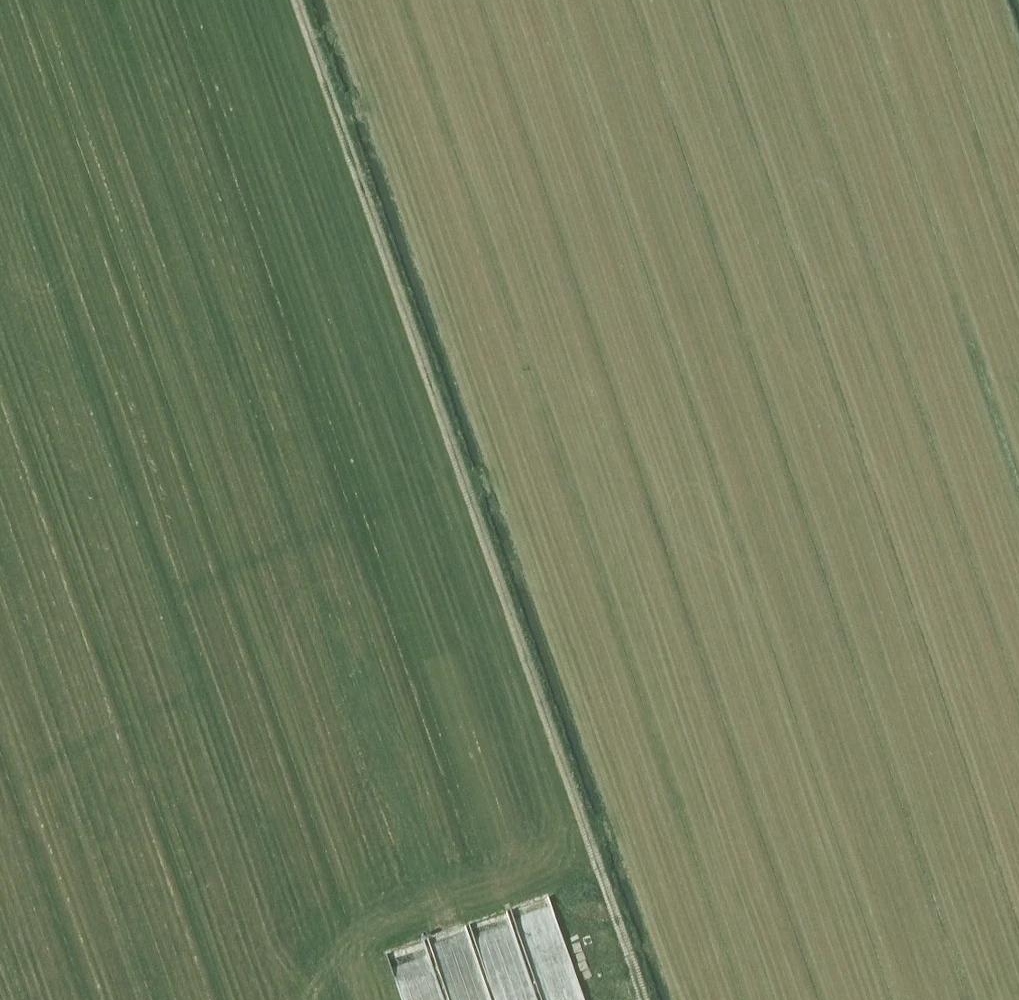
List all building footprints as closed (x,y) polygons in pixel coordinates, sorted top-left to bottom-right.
[(567,999),(640,999),(635,984),(591,997),(590,993),(567,999)]
